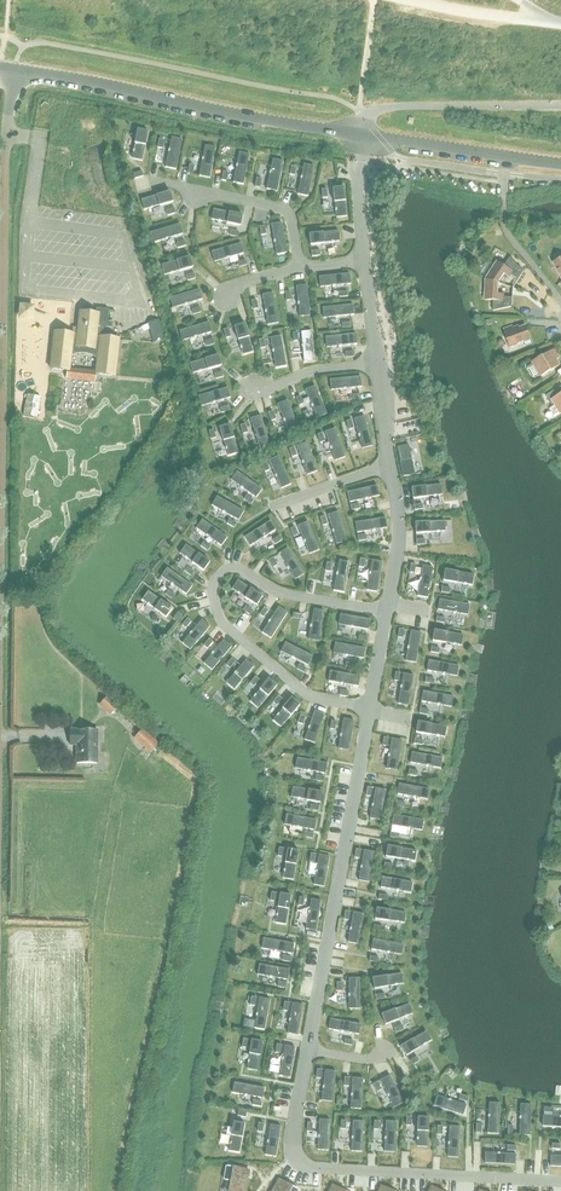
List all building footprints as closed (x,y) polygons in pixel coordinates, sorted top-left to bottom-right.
[(142,161),(148,132),(141,131),(137,130),(134,144),(135,144),(134,150),(133,150),(133,153),(132,159),(142,161)] [(175,170),(181,140),(171,137),(169,149),(168,149),(168,152),(165,167),(175,170)] [(209,178),(215,148),(205,146),(202,158),(201,160),(202,160),(199,176),(209,178)] [(243,185),(249,155),(239,153),(236,165),(236,164),(235,167),(236,167),(233,183),(243,185)] [(276,191),(283,162),(272,159),(270,171),(269,171),(269,174),(266,189),(276,191)] [(308,197),(314,167),(303,165),(301,177),(300,176),(300,179),(297,195),(308,197)] [(346,217),(343,187),(333,188),(334,202),(335,202),(335,209),(335,211),(336,211),(336,218),(346,217)] [(172,202),(169,192),(141,200),(144,210),(150,208),(150,209),(153,208),(152,207),(159,205),(159,206),(172,202)] [(240,226),(242,216),(213,209),(211,220),(217,221),(220,222),(220,221),(226,223),(240,226)] [(497,222),(490,224),(492,231),(498,229),(497,222)] [(286,253),(281,223),(271,225),(274,240),(273,240),(273,243),(274,243),(276,255),(286,253)] [(167,239),(183,234),(180,224),(150,233),(153,243),(165,239),(165,240),(167,239)] [(339,238),(338,231),(309,234),(310,242),(324,240),(323,239),(330,239),(332,239),(332,238),(339,238)] [(243,253),(241,243),(211,252),(214,262),(226,259),(228,258),(243,253)] [(192,268),(189,257),(161,265),(164,275),(170,274),(173,273),(179,271),(179,272),(192,268)] [(486,279),(498,283),(504,274),(510,278),(511,275),(518,280),(523,272),(510,258),(504,266),(497,262),(486,279)] [(350,284),(349,274),(319,277),(320,287),(332,286),(332,287),(334,286),(350,284)] [(498,283),(486,279),(485,300),(493,301),(493,311),(512,307),(513,298),(504,297),(504,294),(498,294),(498,283)] [(310,316),(306,285),(296,286),(298,302),(297,302),(297,305),(298,305),(299,317),(310,316)] [(202,300),(199,289),(169,298),(172,308),(184,305),(187,305),(186,304),(202,300)] [(278,323),(272,293),(262,295),(265,310),(264,311),(265,313),(267,325),(278,323)] [(353,315),(352,305),(322,307),(323,318),(335,317),(338,317),(338,316),(353,315)] [(77,354),(79,353),(84,352),(91,355),(97,359),(96,371),(95,374),(114,376),(119,339),(105,337),(106,322),(107,322),(108,310),(96,309),(96,313),(80,311),(77,334),(67,333),(54,331),(50,369),(68,371),(69,368),(70,356),(77,354)] [(164,340),(158,320),(147,323),(154,343),(164,340)] [(211,332),(208,322),(179,331),(182,341),(194,337),(194,338),(196,337),(211,332)] [(253,352),(245,323),(235,326),(239,340),(241,346),(240,346),(241,348),(242,348),(244,355),(253,352)] [(512,326),(503,329),(510,348),(524,343),(525,346),(532,343),(526,326),(514,330),(512,326)] [(314,362),(311,331),(301,332),(302,344),(301,344),(301,347),(302,347),(304,363),(314,362)] [(357,344),(355,334),(325,337),(326,347),(338,346),(338,347),(341,347),(341,346),(357,344)] [(286,366),(280,336),(270,338),(272,350),(271,350),(272,352),(273,352),(275,368),(286,366)] [(555,350),(549,353),(532,363),(533,364),(528,367),(528,370),(532,378),(535,378),(540,376),(540,377),(560,365),(556,360),(559,358),(555,350)] [(221,366),(218,355),(189,363),(192,373),(199,372),(201,371),(207,369),(207,370),(221,366)] [(95,374),(96,371),(69,368),(68,371),(68,378),(94,381),(95,378),(95,374)] [(361,387),(360,377),(330,380),(331,390),(343,389),(343,390),(345,389),(361,387)] [(326,414),(314,386),(305,390),(311,405),(310,405),(311,407),(312,407),(317,418),(326,414)] [(230,398),(227,388),(196,397),(199,407),(212,403),(213,404),(215,403),(215,402),(230,398)] [(545,396),(552,407),(550,409),(554,416),(559,413),(560,414),(560,413),(560,391),(559,388),(545,396)] [(298,429),(286,400),(277,404),(283,419),(282,419),(283,422),(284,421),(289,433),(298,429)] [(269,445),(260,415),(250,418),(255,434),(254,434),(255,436),(259,448),(269,445)] [(372,446),(364,416),(354,419),(358,434),(357,434),(358,437),(359,437),(362,448),(372,446)] [(237,454),(229,424),(219,427),(223,443),(223,445),(224,445),(227,457),(237,454)] [(334,428),(324,432),(330,447),(329,447),(330,449),(334,461),(344,457),(334,428)] [(316,472),(306,443),(296,446),(302,461),(301,461),(302,464),(307,475),(316,472)] [(408,445),(397,447),(403,477),(414,475),(408,445)] [(290,484),(278,456),(268,461),(275,475),(274,475),(275,478),(276,477),(281,489),(290,484)] [(261,489),(236,472),(230,480),(240,487),(240,488),(242,489),(255,498),(261,489)] [(442,495),(440,485),(411,488),(412,499),(426,497),(433,496),(433,497),(435,496),(442,495)] [(379,496),(377,486),(347,492),(349,502),(365,499),(365,500),(367,499),(367,498),(379,496)] [(253,500),(246,496),(243,499),(250,504),(253,500)] [(243,511),(216,497),(211,506),(222,512),(224,513),(238,521),(243,511)] [(346,541),(337,512),(327,515),(332,530),(331,530),(332,533),(333,532),(336,544),(346,541)] [(387,528),(385,518),(355,522),(356,533),(369,531),(369,532),(371,531),(387,528)] [(236,523),(229,519),(226,523),(234,528),(236,523)] [(227,537),(202,520),(196,528),(206,535),(205,536),(207,537),(208,537),(221,546),(227,537)] [(265,536),(275,530),(270,521),(244,537),(249,546),(263,538),(265,537),(265,536)] [(445,531),(444,521),(415,522),(415,534),(429,533),(429,532),(436,532),(438,532),(445,531)] [(318,550),(307,522),(297,526),(303,540),(303,541),(304,543),(309,554),(318,550)] [(274,545),(281,540),(279,536),(272,540),(274,545)] [(210,547),(203,542),(200,546),(207,551),(210,547)] [(209,562),(185,545),(179,553),(184,557),(184,558),(186,559),(192,562),(203,571),(209,562)] [(303,574),(287,548),(278,554),(287,567),(286,568),(287,570),(288,569),(294,580),(303,574)] [(376,592),(382,562),(371,560),(369,572),(368,575),(369,575),(366,590),(376,592)] [(343,593),(349,563),(339,561),(337,573),(336,572),(335,575),(336,575),(333,591),(343,593)] [(427,598),(432,568),(422,566),(420,578),(419,578),(419,580),(417,596),(427,598)] [(193,572),(186,567),(184,571),(191,576),(193,572)] [(192,586),(167,569),(162,577),(167,581),(169,582),(174,586),(185,594),(192,586)] [(471,586),(473,575),(444,570),(442,581),(456,584),(456,583),(463,584),(462,585),(465,585),(465,584),(471,586)] [(262,596),(237,580),(232,589),(237,592),(237,593),(239,594),(245,597),(244,598),(256,605),(262,596)] [(172,608),(147,591),(141,600),(147,604),(146,604),(148,606),(149,605),(154,609),(165,618),(172,608)] [(176,595),(169,591),(166,594),(173,599),(176,595)] [(469,605),(439,599),(437,610),(453,612),(453,613),(455,613),(467,615),(469,605)] [(245,606),(242,610),(243,610),(249,615),(252,611),(245,606)] [(270,638),(287,612),(278,607),(269,620),(268,622),(261,633),(270,638)] [(263,617),(268,610),(264,608),(259,615),(263,617)] [(318,641),(324,611),(313,609),(310,625),(309,627),(310,627),(308,639),(318,641)] [(176,622),(181,615),(178,612),(173,619),(176,622)] [(368,630),(370,620),(340,614),(338,625),(350,627),(352,628),(352,627),(368,630)] [(185,628),(190,622),(187,618),(181,625),(185,628)] [(189,650),(209,627),(201,620),(191,632),(190,631),(189,633),(189,634),(181,643),(189,650)] [(463,635),(434,630),(432,641),(445,644),(446,643),(452,644),(452,645),(454,645),(454,644),(461,646),(463,635)] [(415,663),(421,633),(410,631),(407,646),(406,649),(407,649),(405,661),(415,663)] [(212,642),(208,639),(203,645),(207,649),(212,642)] [(211,670),(231,647),(223,640),(213,652),(212,652),(211,654),(203,663),(211,670)] [(312,656),(285,642),(280,652),(291,657),(291,658),(293,659),(293,658),(307,666),(312,656)] [(363,659),(365,648),(335,643),(333,653),(345,656),(347,657),(347,656),(363,659)] [(319,653),(322,647),(315,644),(312,649),(319,653)] [(229,668),(235,662),(231,659),(226,665),(229,668)] [(234,690),(254,667),(246,660),(235,672),(233,673),(234,674),(226,683),(234,690)] [(458,666),(428,660),(426,671),(442,674),(444,675),(444,674),(456,676),(458,666)] [(358,687),(360,676),(330,671),(328,681),(340,683),(340,684),(342,685),(342,684),(358,687)] [(408,706),(413,676),(403,674),(401,686),(400,686),(399,688),(400,688),(397,704),(408,706)] [(253,686),(258,679),(254,676),(249,683),(253,686)] [(257,708),(276,686),(268,678),(259,689),(259,690),(255,695),(255,694),(253,696),(254,696),(249,701),(257,708)] [(451,707),(453,696),(422,691),(421,701),(436,704),(436,705),(439,705),(451,707)] [(108,695),(99,705),(106,711),(115,700),(113,699),(108,695)] [(276,705),(281,699),(278,696),(272,702),(276,705)] [(280,727),(299,705),(291,698),(282,708),(282,709),(278,714),(278,713),(276,715),(276,716),(272,721),(280,727)] [(314,743),(324,714),(314,711),(309,726),(308,726),(307,728),(308,728),(304,740),(314,743)] [(348,751),(353,720),(343,719),(340,734),(339,737),(340,737),(338,749),(348,751)] [(446,727),(417,722),(415,733),(429,735),(429,734),(435,736),(438,737),(438,736),(444,737),(446,727)] [(77,730),(69,730),(69,745),(77,745),(76,763),(97,763),(97,730),(77,729),(77,730)] [(147,734),(141,741),(151,750),(158,743),(147,734)] [(396,770),(401,740),(391,739),(389,751),(388,750),(388,753),(389,753),(386,769),(396,770)] [(440,768),(442,758),(412,752),(410,763),(425,765),(425,766),(428,767),(428,766),(440,768)] [(325,774),(327,764),(297,758),(295,768),(307,771),(309,772),(309,771),(325,774)] [(427,800),(429,789),(399,784),(397,794),(412,797),(412,798),(415,798),(415,797),(427,800)] [(319,803),(321,792),(292,787),(290,797),(297,798),(297,799),(299,799),(306,800),(305,801),(319,803)] [(380,820),(385,790),(375,788),(372,804),(371,806),(372,806),(370,818),(380,820)] [(314,830),(316,820),(287,815),(285,824),(291,825),(291,826),(294,826),(300,827),(300,828),(314,830)] [(423,820),(393,815),(391,825),(407,828),(407,829),(409,829),(421,831),(423,820)] [(416,851),(387,846),(385,856),(399,859),(399,858),(405,859),(405,860),(408,860),(414,861),(416,851)] [(292,880),(298,851),(287,849),(284,863),(285,863),(284,869),(283,869),(283,871),(283,872),(282,878),(292,880)] [(369,882),(374,852),(364,850),(361,866),(360,866),(360,868),(358,880),(369,882)] [(323,887),(329,857),(319,855),(316,870),(315,870),(315,873),(313,885),(323,887)] [(412,882),(382,877),(380,887),(396,890),(395,891),(398,891),(410,893),(412,882)] [(285,924),(290,895),(279,893),(277,907),(276,914),(275,914),(275,916),(276,916),(274,923),(285,924)] [(315,931),(321,901),(310,899),(308,911),(307,913),(308,914),(305,929),(315,931)] [(403,923),(405,913),(376,908),(374,919),(388,921),(395,921),(395,922),(397,922),(403,923)] [(358,944),(363,914),(353,912),(350,928),(349,928),(349,930),(350,930),(347,942),(358,944)] [(544,937),(540,938),(543,946),(545,945),(551,943),(548,935),(544,937)] [(263,938),(262,949),(274,951),(274,952),(276,952),(276,951),(292,954),(294,944),(263,938)] [(372,939),(371,949),(386,952),(386,953),(389,953),(389,952),(401,954),(403,944),(372,939)] [(259,964),(257,975),(269,977),(271,978),(271,977),(287,980),(289,970),(259,964)] [(401,973),(372,978),(374,989),(388,986),(387,986),(394,985),(396,985),(396,984),(403,983),(401,973)] [(348,994),(348,996),(349,1009),(359,1009),(359,978),(348,978),(348,994)] [(270,1001),(259,998),(254,1027),(265,1029),(270,1001)] [(289,1021),(287,1033),(297,1035),(302,1005),(292,1003),(289,1019),(288,1021),(289,1021)] [(409,1004),(381,1014),(385,1025),(398,1020),(398,1019),(404,1017),(406,1017),(406,1016),(412,1014),(409,1004)] [(330,1019),(328,1029),(340,1031),(340,1032),(342,1032),(343,1032),(358,1035),(360,1024),(330,1019)] [(425,1031),(400,1046),(405,1056),(418,1049),(417,1048),(423,1045),(425,1044),(431,1040),(425,1031)] [(248,1063),(247,1069),(257,1071),(262,1042),(251,1040),(249,1054),(248,1060),(247,1060),(247,1062),(248,1063)] [(282,1059),(278,1075),(289,1077),(295,1047),(284,1045),(282,1057),(281,1057),(281,1059),(282,1059)] [(416,1057),(409,1061),(411,1065),(419,1061),(416,1057)] [(322,1088),(321,1100),(331,1102),(335,1071),(325,1070),(323,1086),(322,1086),(322,1088)] [(389,1075),(380,1080),(387,1094),(386,1095),(388,1097),(388,1096),(394,1107),(403,1103),(389,1075)] [(350,1094),(350,1096),(351,1096),(350,1108),(360,1109),(363,1078),(352,1078),(351,1094),(350,1094)] [(234,1082),(232,1093),(244,1095),(244,1096),(246,1096),(246,1095),(262,1098),(264,1088),(234,1082)] [(377,1082),(373,1084),(376,1092),(381,1089),(377,1082)] [(436,1096),(433,1106),(462,1115),(466,1105),(450,1100),(448,1099),(436,1096)] [(488,1115),(487,1117),(488,1117),(487,1133),(498,1134),(499,1103),(489,1102),(488,1115)] [(519,1116),(519,1119),(519,1135),(529,1135),(530,1105),(520,1104),(519,1116)] [(542,1126),(560,1127),(560,1117),(560,1116),(559,1116),(559,1117),(543,1116),(542,1126)] [(427,1147),(428,1117),(417,1117),(416,1131),(417,1131),(417,1137),(416,1137),(416,1140),(417,1140),(416,1146),(427,1147)] [(317,1135),(317,1137),(318,1137),(317,1150),(328,1150),(329,1120),(319,1119),(318,1135),(317,1135)] [(229,1144),(228,1151),(238,1153),(244,1124),(233,1121),(230,1135),(231,1135),(230,1142),(229,1142),(229,1144)] [(351,1136),(351,1139),(351,1151),(361,1152),(363,1121),(353,1121),(352,1136),(351,1136)] [(384,1137),(384,1139),(384,1152),(394,1152),(396,1122),(385,1121),(385,1137),(384,1137)] [(267,1143),(265,1155),(275,1157),(280,1127),(270,1125),(267,1140),(266,1143),(267,1143)] [(459,1155),(460,1130),(447,1130),(446,1155),(459,1155)] [(484,1152),(484,1163),(515,1165),(515,1154),(499,1153),(497,1152),(497,1153),(484,1152)] [(550,1166),(560,1167),(560,1156),(550,1156),(550,1166)] [(224,1180),(230,1181),(229,1190),(244,1190),(248,1169),(227,1166),(224,1180)] [(272,1190),(296,1190),(297,1188),(279,1179),(272,1190)]
